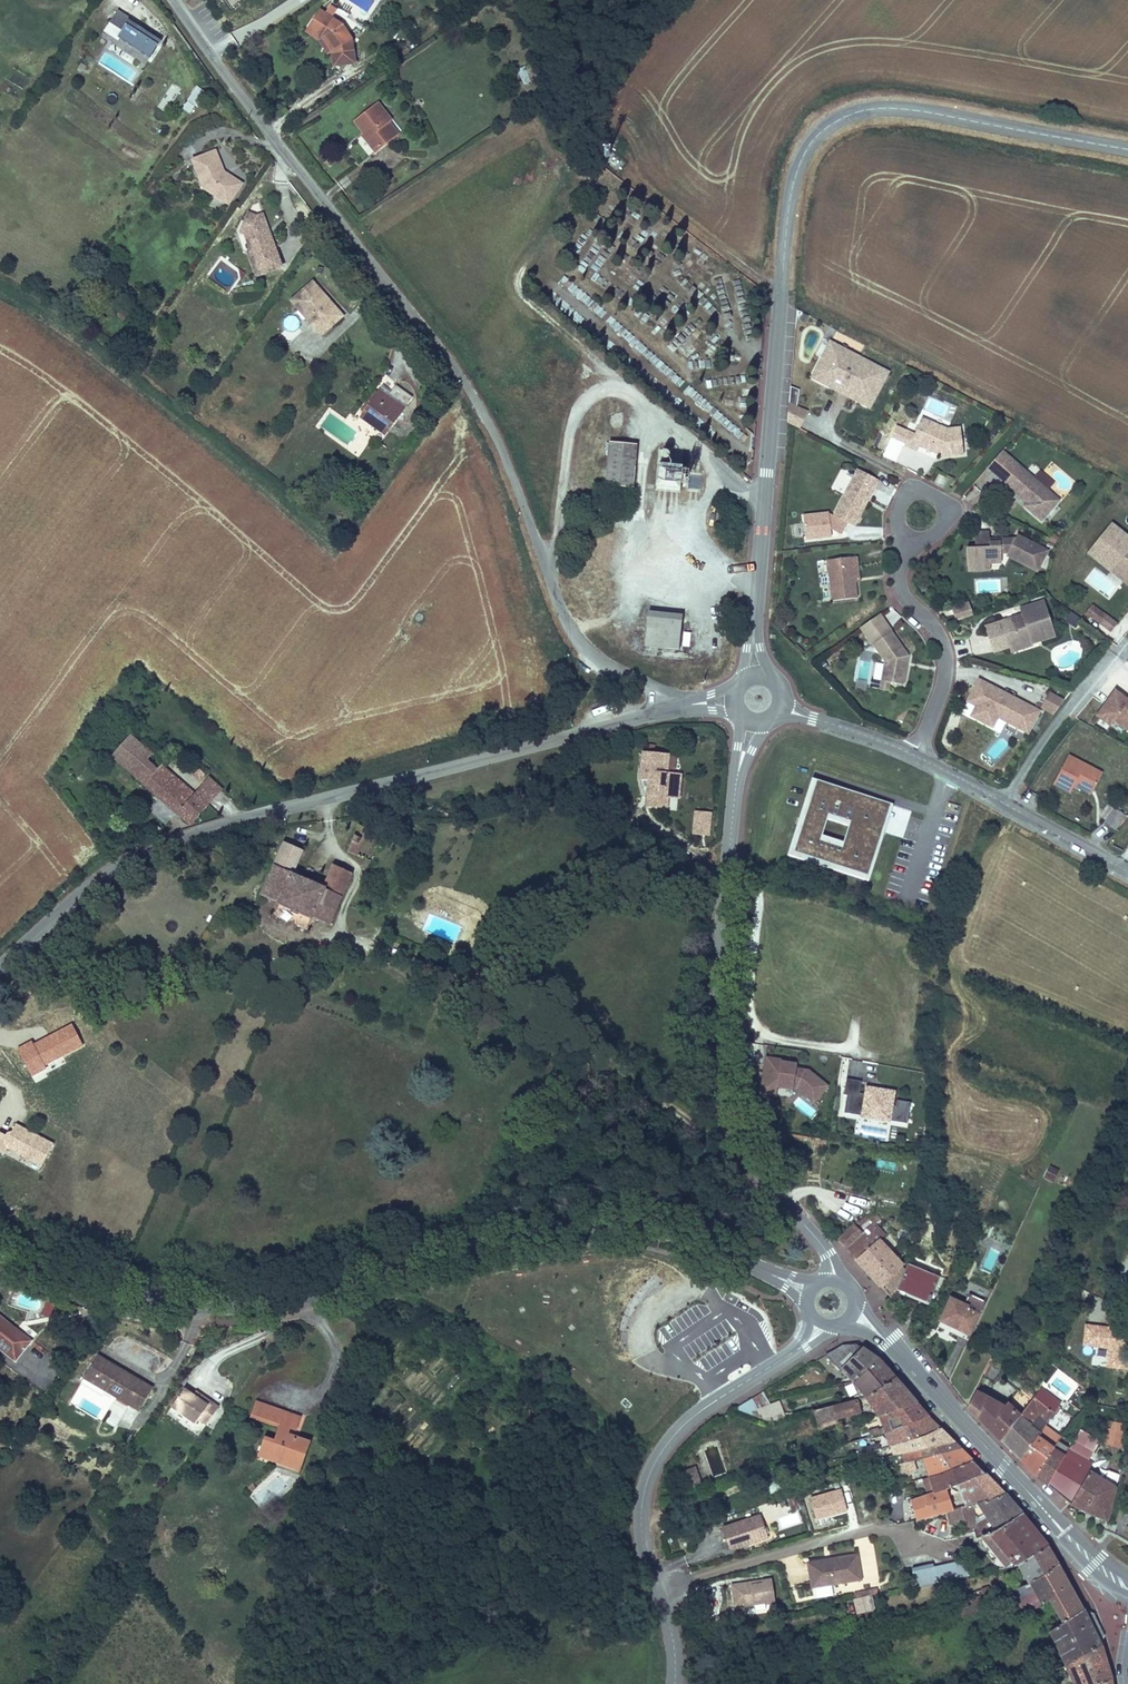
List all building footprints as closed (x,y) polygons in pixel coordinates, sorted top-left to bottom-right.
[(332,64),(355,65),(355,51),(354,51),(354,38),(343,22),(320,7),(312,20),(317,22),(313,30),(321,36),(331,51),(332,54),(332,64)] [(158,44),(161,39),(129,19),(130,16),(117,8),(109,21),(121,29),(117,35),(149,56),(157,43),(158,44)] [(331,51),(321,36),(313,30),(317,22),(312,20),(305,31),(319,40),(327,54),(331,51)] [(121,29),(109,21),(104,27),(117,35),(121,29)] [(86,66),(81,63),(78,68),(83,71),(86,66)] [(521,83),(529,79),(522,66),(515,70),(521,83)] [(159,108),(169,112),(180,87),(170,83),(159,108)] [(197,84),(187,100),(188,101),(195,105),(198,107),(209,91),(197,84)] [(108,94),(107,103),(116,104),(117,95),(108,94)] [(195,105),(188,101),(183,108),(190,113),(195,105)] [(385,125),(390,122),(393,119),(379,101),(354,121),(363,132),(360,134),(375,152),(394,137),(385,125)] [(394,137),(399,133),(390,122),(385,125),(394,137)] [(244,183),(225,170),(216,148),(190,158),(202,187),(230,205),(244,183)] [(259,272),(280,265),(263,213),(256,215),(252,220),(248,216),(239,229),(245,248),(248,250),(254,269),(259,272)] [(338,307),(333,311),(327,303),(331,300),(313,280),(289,300),(321,336),(345,315),(338,307)] [(333,311),(338,307),(332,299),(331,300),(327,303),(333,311)] [(852,389),(873,400),(888,371),(829,341),(814,370),(836,381),(833,388),(848,396),(852,389)] [(833,388),(836,381),(814,370),(811,377),(833,388)] [(404,408),(413,396),(396,385),(392,390),(383,384),(379,390),(404,408)] [(869,406),(873,400),(852,389),(848,396),(869,406)] [(360,417),(385,435),(404,408),(379,390),(360,417)] [(804,421),(807,412),(796,408),(793,417),(804,421)] [(936,430),(946,429),(920,416),(917,424),(924,428),(926,425),(936,430)] [(941,456),(961,454),(959,428),(946,429),(936,430),(926,425),(924,428),(917,424),(907,445),(915,449),(917,444),(941,456)] [(606,482),(634,484),(638,442),(610,440),(606,482)] [(1039,521),(1057,501),(1000,450),(985,467),(1021,499),(1023,496),(1028,501),(1026,504),(1023,507),(1039,521)] [(658,487),(679,489),(682,464),(661,462),(658,487)] [(841,493),(852,474),(841,468),(831,488),(841,493)] [(857,471),(833,517),(828,514),(803,517),(806,542),(831,539),(830,531),(841,537),(848,525),(855,529),(879,483),(857,471)] [(935,487),(944,490),(947,479),(938,476),(935,487)] [(688,489),(698,490),(699,477),(689,477),(688,489)] [(973,488),(964,500),(974,507),(983,495),(973,488)] [(1086,554),(1098,563),(1121,533),(1109,524),(1086,554)] [(989,542),(989,539),(989,531),(974,531),(974,546),(989,546),(989,542)] [(1121,533),(1098,563),(1127,586),(1127,538),(1121,533)] [(966,562),(1000,562),(1000,552),(1002,552),(1025,565),(1028,561),(1037,567),(1045,553),(1016,536),(1012,542),(1006,542),(989,542),(989,546),(974,546),(966,546),(966,562)] [(856,597),(854,581),(852,566),(856,566),(855,555),(827,558),(832,600),(856,597)] [(1034,571),(1037,567),(1028,561),(1025,565),(1034,571)] [(580,590),(585,600),(599,592),(595,583),(580,590)] [(590,616),(605,611),(599,595),(584,601),(590,616)] [(1029,642),(1052,635),(1041,601),(1019,607),(1022,616),(1008,620),(1008,619),(983,627),(991,651),(1007,647),(1016,644),(1015,641),(1028,638),(1029,642)] [(970,614),(967,602),(949,607),(953,619),(970,614)] [(1112,633),(1118,624),(1090,604),(1084,613),(1112,633)] [(644,645),(678,649),(682,614),(648,610),(644,645)] [(1076,628),(1080,618),(1069,614),(1065,623),(1076,628)] [(901,686),(907,657),(890,634),(872,646),(884,663),(880,681),(889,683),(901,686)] [(1007,647),(1008,652),(1030,645),(1029,642),(1028,638),(1015,641),(1016,644),(1007,647)] [(864,691),(867,682),(857,679),(854,689),(864,691)] [(1013,698),(1008,708),(990,698),(995,689),(977,680),(966,701),(975,706),(970,715),(990,726),(995,716),(1025,732),(1037,711),(1013,698)] [(878,691),(887,693),(889,683),(880,681),(878,691)] [(1008,708),(1013,698),(995,689),(990,698),(1008,708)] [(1126,700),(1113,690),(1095,715),(1109,725),(1113,720),(1127,731),(1127,697),(1126,700)] [(1049,694),(1040,711),(1055,718),(1063,701),(1049,694)] [(156,767),(160,762),(126,734),(106,758),(140,786),(156,767)] [(668,795),(679,796),(680,773),(665,772),(667,755),(641,753),(639,778),(646,779),(651,779),(650,794),(668,795)] [(1091,790),(1100,773),(1066,755),(1051,784),(1068,793),(1071,785),(1074,781),(1091,790)] [(204,806),(192,797),(156,767),(140,786),(188,825),(204,806)] [(185,779),(192,785),(198,778),(190,772),(185,779)] [(894,804),(812,777),(787,854),(869,881),(894,804)] [(668,795),(650,794),(651,779),(646,779),(644,804),(667,805),(668,795)] [(1095,789),(1105,795),(1111,785),(1100,779),(1095,789)] [(1089,794),(1091,790),(1074,781),(1071,785),(1089,794)] [(192,797),(204,806),(217,792),(204,782),(192,797)] [(1105,821),(1114,827),(1122,816),(1113,810),(1105,821)] [(710,838),(711,813),(693,812),(691,837),(710,838)] [(367,833),(381,838),(384,830),(371,825),(367,833)] [(347,852),(357,856),(367,833),(357,829),(347,852)] [(261,895),(330,923),(351,870),(335,864),(326,885),(288,870),(298,847),(282,841),(273,866),(261,895)] [(243,879),(242,875),(250,869),(245,863),(238,870),(235,868),(230,875),(237,882),(243,879)] [(67,1065),(62,1055),(81,1046),(72,1026),(18,1051),(32,1082),(67,1065)] [(825,1084),(806,1069),(794,1067),(794,1063),(777,1060),(777,1065),(763,1063),(760,1083),(791,1088),(791,1086),(794,1087),(812,1101),(825,1084)] [(890,1103),(892,1090),(865,1086),(864,1092),(857,1091),(859,1079),(844,1077),(842,1093),(845,1094),(842,1111),(861,1114),(862,1107),(888,1111),(887,1118),(905,1121),(909,1100),(895,1098),(894,1104),(890,1103)] [(771,1093),(772,1085),(760,1083),(759,1091),(765,1092),(771,1093)] [(887,1118),(888,1111),(862,1107),(861,1114),(887,1118)] [(1043,1177),(1051,1181),(1056,1171),(1049,1168),(1043,1177)] [(898,1268),(899,1266),(879,1237),(889,1228),(872,1212),(866,1217),(864,1216),(857,1223),(859,1224),(856,1227),(853,1224),(836,1239),(888,1299),(900,1269),(898,1268)] [(919,1301),(930,1274),(906,1264),(894,1290),(919,1301)] [(919,1301),(927,1304),(938,1278),(930,1274),(919,1301)] [(1069,1293),(1074,1285),(1069,1282),(1064,1290),(1069,1293)] [(937,1321),(966,1335),(977,1313),(947,1299),(937,1321)] [(1084,1308),(1090,1311),(1093,1305),(1088,1302),(1084,1308)] [(29,1339),(0,1315),(0,1352),(11,1361),(29,1339)] [(1092,1347),(1091,1367),(1127,1367),(1127,1327),(1083,1327),(1083,1346),(1092,1347)] [(846,1375),(844,1373),(864,1354),(860,1351),(847,1353),(828,1363),(843,1377),(846,1375)] [(846,1375),(856,1388),(881,1368),(864,1354),(844,1373),(846,1375)] [(99,1386),(128,1402),(141,1380),(96,1355),(83,1377),(87,1379),(99,1386)] [(868,1404),(872,1401),(896,1385),(881,1368),(856,1388),(868,1404)] [(82,1388),(95,1395),(99,1386),(87,1379),(82,1388)] [(128,1402),(137,1407),(149,1385),(141,1380),(128,1402)] [(196,1414),(204,1419),(216,1400),(207,1395),(205,1398),(189,1389),(180,1383),(168,1403),(193,1419),(196,1414)] [(205,1398),(207,1395),(191,1385),(189,1389),(205,1398)] [(845,1388),(849,1398),(856,1395),(852,1385),(845,1388)] [(881,1424),(917,1411),(896,1385),(872,1401),(881,1424)] [(998,1440),(1016,1417),(1001,1406),(998,1410),(973,1388),(972,1389),(965,1406),(998,1440)] [(777,1420),(786,1417),(781,1401),(770,1404),(764,1393),(736,1408),(768,1417),(769,1421),(776,1419),(777,1420)] [(1052,1413),(1057,1407),(1037,1393),(1032,1399),(1052,1413)] [(254,1455),(297,1470),(309,1437),(286,1429),(287,1424),(292,1425),(297,1411),(253,1396),(246,1415),(273,1424),(269,1436),(261,1434),(254,1455)] [(998,1440),(1017,1459),(1052,1413),(1032,1399),(1016,1417),(998,1440)] [(843,1425),(867,1419),(864,1405),(839,1411),(843,1425)] [(1058,1436),(1060,1437),(1074,1420),(1057,1407),(1052,1413),(1017,1459),(1033,1476),(1058,1436)] [(824,1429),(843,1425),(839,1411),(821,1416),(824,1429)] [(887,1439),(930,1424),(917,1411),(881,1424),(887,1439)] [(1102,1444),(1120,1448),(1124,1426),(1106,1423),(1102,1444)] [(893,1453),(893,1454),(942,1437),(930,1424),(887,1439),(893,1453)] [(1033,1476),(1045,1487),(1072,1445),(1060,1437),(1058,1436),(1033,1476)] [(921,1462),(954,1449),(942,1437),(893,1454),(896,1463),(903,1460),(918,1455),(921,1462)] [(868,1459),(883,1455),(878,1442),(873,1444),(864,1447),(868,1459)] [(1086,1472),(1083,1470),(1092,1453),(1073,1442),(1072,1445),(1045,1487),(1067,1505),(1086,1472)] [(924,1467),(961,1457),(954,1449),(921,1462),(918,1455),(903,1460),(905,1465),(901,1466),(902,1470),(906,1469),(919,1465),(921,1465),(922,1467),(924,1467)] [(930,1485),(975,1471),(961,1457),(924,1467),(930,1485)] [(910,1480),(923,1477),(919,1465),(906,1469),(910,1480)] [(689,1482),(697,1479),(694,1468),(685,1470),(689,1482)] [(903,1482),(910,1480),(906,1469),(902,1470),(900,1471),(903,1482)] [(958,1492),(986,1483),(975,1471),(930,1485),(935,1499),(958,1492)] [(1103,1524),(1116,1478),(1108,1473),(1103,1483),(1086,1472),(1067,1505),(1103,1524)] [(691,1487),(699,1484),(697,1479),(689,1482),(691,1487)] [(989,1512),(1007,1503),(986,1483),(958,1492),(967,1517),(973,1516),(982,1514),(989,1512)] [(256,1495),(260,1504),(271,1499),(267,1490),(256,1495)] [(848,1513),(841,1491),(809,1500),(816,1523),(848,1513)] [(962,1518),(967,1517),(958,1492),(935,1499),(911,1508),(916,1529),(948,1522),(962,1518)] [(1000,1538),(1022,1521),(1007,1503),(989,1512),(982,1514),(990,1528),(978,1534),(973,1516),(967,1517),(962,1518),(966,1527),(972,1543),(978,1540),(980,1547),(1000,1538)] [(775,1519),(781,1538),(805,1530),(799,1511),(775,1519)] [(729,1549),(768,1536),(761,1514),(722,1527),(729,1549)] [(951,1531),(966,1527),(962,1518),(948,1522),(951,1531)] [(991,1559),(1008,1553),(1033,1535),(1022,1521),(1000,1538),(980,1547),(991,1559)] [(1007,1577),(1021,1574),(1049,1555),(1033,1535),(1008,1553),(991,1559),(1007,1577)] [(860,1580),(856,1555),(810,1562),(812,1574),(809,1575),(811,1588),(860,1580)] [(1021,1574),(1032,1592),(1060,1574),(1049,1555),(1021,1574)] [(954,1576),(967,1574),(964,1561),(932,1567),(931,1564),(909,1568),(912,1583),(928,1580),(954,1576)] [(1091,1632),(1078,1605),(1060,1574),(1032,1592),(1031,1593),(1012,1599),(1022,1621),(1035,1616),(1064,1675),(1103,1656),(1096,1641),(1098,1641),(1093,1631),(1091,1632)] [(773,1603),(770,1579),(760,1581),(761,1583),(749,1585),(749,1582),(730,1585),(733,1604),(742,1603),(743,1606),(763,1603),(763,1604),(773,1603)] [(879,1595),(878,1588),(858,1592),(859,1599),(870,1596),(879,1595)] [(985,1607),(992,1605),(988,1594),(982,1596),(985,1607)] [(856,1613),(873,1610),(870,1596),(859,1599),(853,1600),(856,1613)] [(1103,1656),(1064,1675),(1063,1675),(1067,1683),(1112,1683),(1103,1656)]
